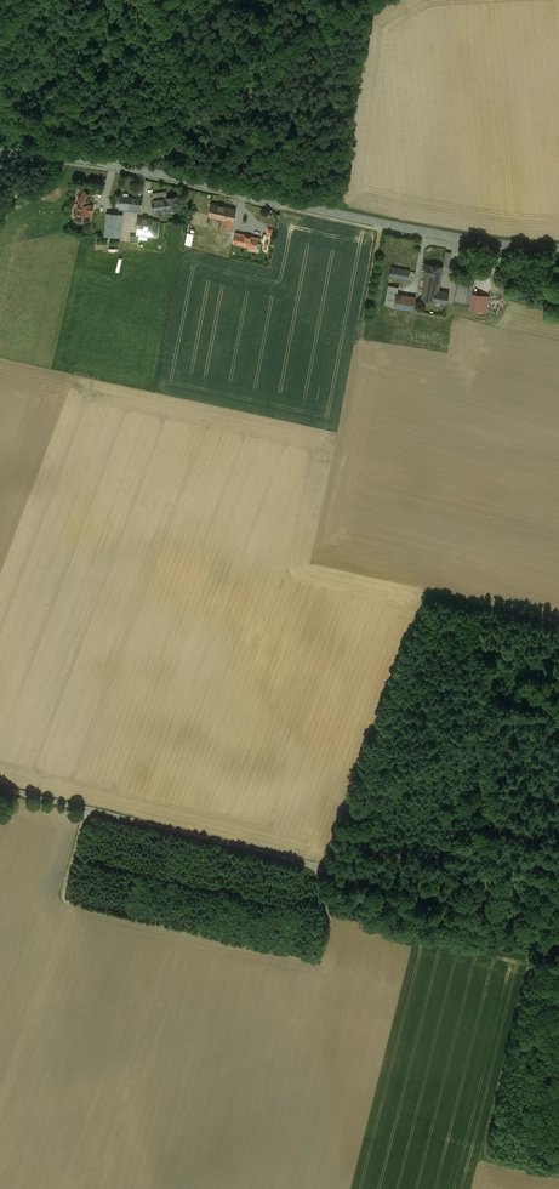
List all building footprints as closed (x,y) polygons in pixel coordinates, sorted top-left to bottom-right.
[(84,191),(79,200),(79,204),(78,204),(78,209),(78,210),(77,219),(88,221),(89,217),(90,217),(91,215),(90,214),(90,212),(92,212),(93,206),(91,206),(91,205),(88,205),(88,203),(92,195),(84,191)] [(166,192),(153,194),(154,199),(153,200),(154,212),(155,212),(155,215),(162,214),(162,211),(179,209),(177,196),(167,198),(166,192)] [(142,199),(121,197),(119,209),(141,212),(141,208),(142,208),(142,199)] [(236,210),(212,204),(209,216),(223,219),(221,230),(231,233),(236,210)] [(123,215),(107,213),(105,235),(120,237),(123,215)] [(152,220),(139,218),(137,235),(157,237),(158,222),(152,221),(152,220)] [(188,244),(195,245),(196,233),(189,232),(188,244)] [(260,240),(236,234),(233,248),(254,253),(256,248),(255,248),(256,244),(259,245),(260,240)] [(448,250),(446,264),(452,265),(454,252),(448,250)] [(443,268),(426,265),(424,275),(426,275),(422,299),(432,301),(447,304),(449,293),(439,291),(443,268)] [(415,273),(392,269),(391,279),(411,283),(412,279),(413,279),(415,273)] [(460,276),(455,301),(471,304),(471,303),(472,294),(475,279),(460,276)] [(399,287),(389,285),(385,305),(413,310),(416,298),(398,294),(399,287)] [(472,294),(471,303),(470,309),(477,310),(487,312),(489,297),(472,294)]
